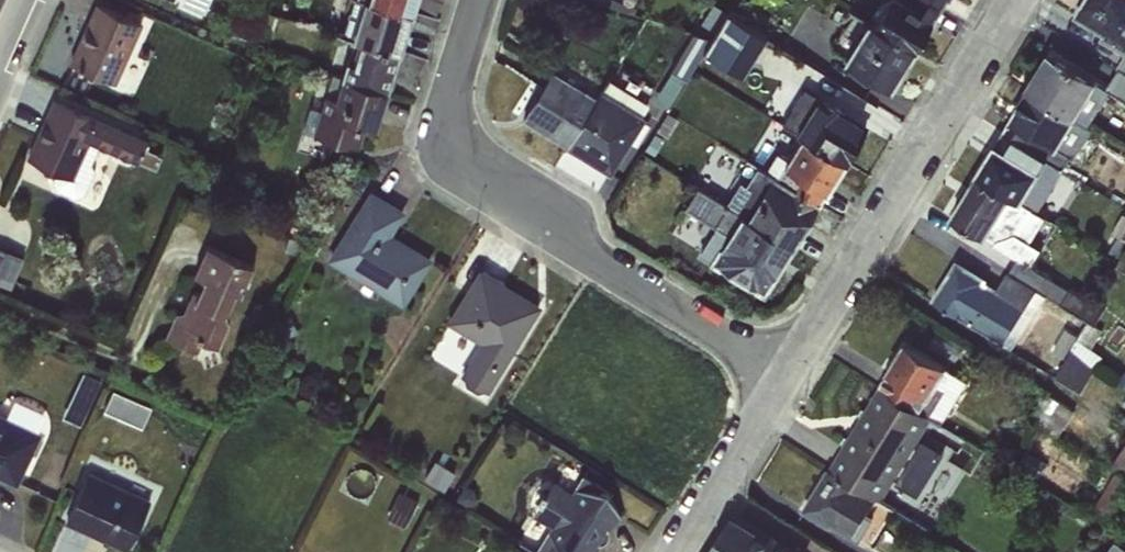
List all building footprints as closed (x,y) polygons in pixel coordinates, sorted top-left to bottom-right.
[(376,0),(362,0),(351,36),(361,41),(402,52),(414,11),(376,0)] [(414,11),(418,0),(376,0),(414,11)] [(914,49),(931,21),(900,0),(886,0),(872,22),(914,49)] [(1073,18),(1101,35),(1099,40),(1124,55),(1118,69),(1124,73),(1124,0),(1084,0),(1073,18)] [(95,2),(68,62),(115,84),(143,23),(95,2)] [(727,8),(702,50),(743,74),(768,32),(727,8)] [(914,49),(872,22),(866,19),(841,59),(890,89),(914,49)] [(676,105),(709,35),(692,27),(660,97),(676,105)] [(402,52),(361,41),(354,62),(346,59),(341,76),(387,90),(402,52)] [(1087,125),(1107,92),(1124,103),(1124,73),(1118,69),(1107,86),(1050,50),(1026,89),(1029,91),(1087,125)] [(566,146),(596,94),(552,68),(520,117),(566,146)] [(387,90),(341,76),(335,95),(324,92),(319,109),(308,105),(301,130),(359,147),(364,127),(376,128),(387,90)] [(596,94),(566,146),(610,175),(645,117),(642,114),(649,102),(609,76),(596,94)] [(1087,125),(1029,91),(1002,133),(1060,169),(1063,170),(1089,128),(1087,125)] [(799,135),(845,162),(868,124),(818,95),(795,132),(799,135)] [(52,96),(25,157),(55,172),(51,181),(54,189),(75,198),(83,195),(94,172),(91,162),(99,145),(125,162),(139,161),(148,138),(52,96)] [(976,175),(1026,205),(1032,210),(1060,169),(1002,133),(976,175)] [(845,162),(799,135),(785,161),(774,155),(765,169),(819,204),(845,162)] [(819,204),(765,169),(756,165),(744,184),(738,182),(725,203),(794,245),(819,204)] [(1026,205),(976,175),(950,218),(998,247),(1026,205)] [(794,245),(725,203),(697,185),(683,208),(714,227),(699,253),(763,296),(794,245)] [(405,210),(369,188),(325,259),(402,307),(432,258),(392,233),(405,210)] [(0,242),(0,277),(19,280),(25,247),(0,242)] [(174,313),(163,338),(197,352),(202,340),(217,346),(229,321),(226,313),(235,293),(241,295),(253,265),(206,245),(193,275),(203,280),(198,291),(192,288),(182,310),(174,313)] [(1003,344),(1037,289),(1008,271),(997,288),(987,282),(988,279),(956,259),(931,300),(1003,344)] [(541,305),(478,266),(445,320),(479,341),(460,373),(488,391),(541,305)] [(1086,387),(1105,345),(1065,327),(1046,369),(1086,387)] [(878,384),(932,419),(942,424),(969,380),(905,340),(878,384)] [(66,413),(84,421),(104,377),(86,369),(66,413)] [(932,419),(878,384),(852,426),(932,473),(944,454),(921,439),(932,419)] [(114,387),(106,407),(144,423),(153,403),(114,387)] [(42,434),(0,414),(0,479),(16,487),(42,434)] [(932,473),(852,426),(827,468),(877,500),(882,502),(894,482),(919,495),(932,473)] [(1116,460),(1124,466),(1124,447),(1116,460)] [(877,500),(827,468),(803,508),(852,538),(877,500)] [(87,470),(64,521),(126,549),(149,499),(87,470)] [(710,551),(796,551),(733,515),(710,551)] [(1109,551),(1124,551),(1124,541),(1118,537),(1109,551)]
